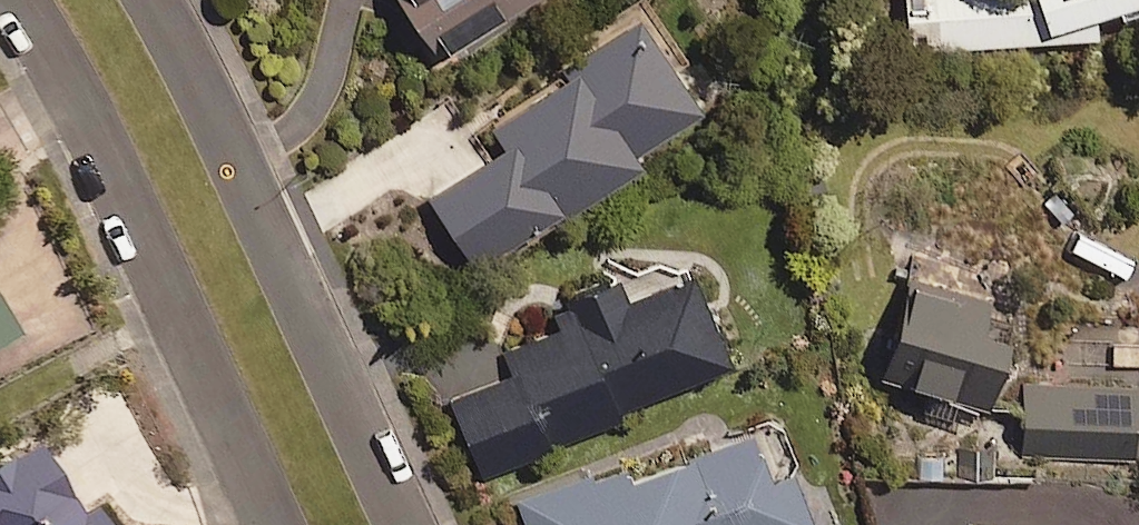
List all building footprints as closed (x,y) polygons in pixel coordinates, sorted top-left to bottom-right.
[(539,0),(405,0),(443,61),(539,0)] [(1094,22),(1117,16),(1120,24),(1138,19),(1138,0),(908,0),(910,50),(1095,44),(1094,22)] [(632,158),(693,119),(663,74),(684,60),(655,15),(480,128),(500,159),(429,204),(477,277),(641,171),(632,158)] [(628,307),(620,287),(557,314),(563,329),(507,353),(514,372),(448,400),(481,480),(621,422),(619,416),(730,370),(693,280),(628,307)] [(1019,324),(913,290),(883,382),(989,416),(1019,324)] [(1136,385),(1024,385),(1024,456),(1136,456),(1136,385)] [(793,477),(775,484),(756,438),(631,484),(626,471),(521,509),(527,524),(811,524),(793,477)] [(82,518),(71,524),(29,449),(0,465),(0,524),(86,524),(82,518)]
